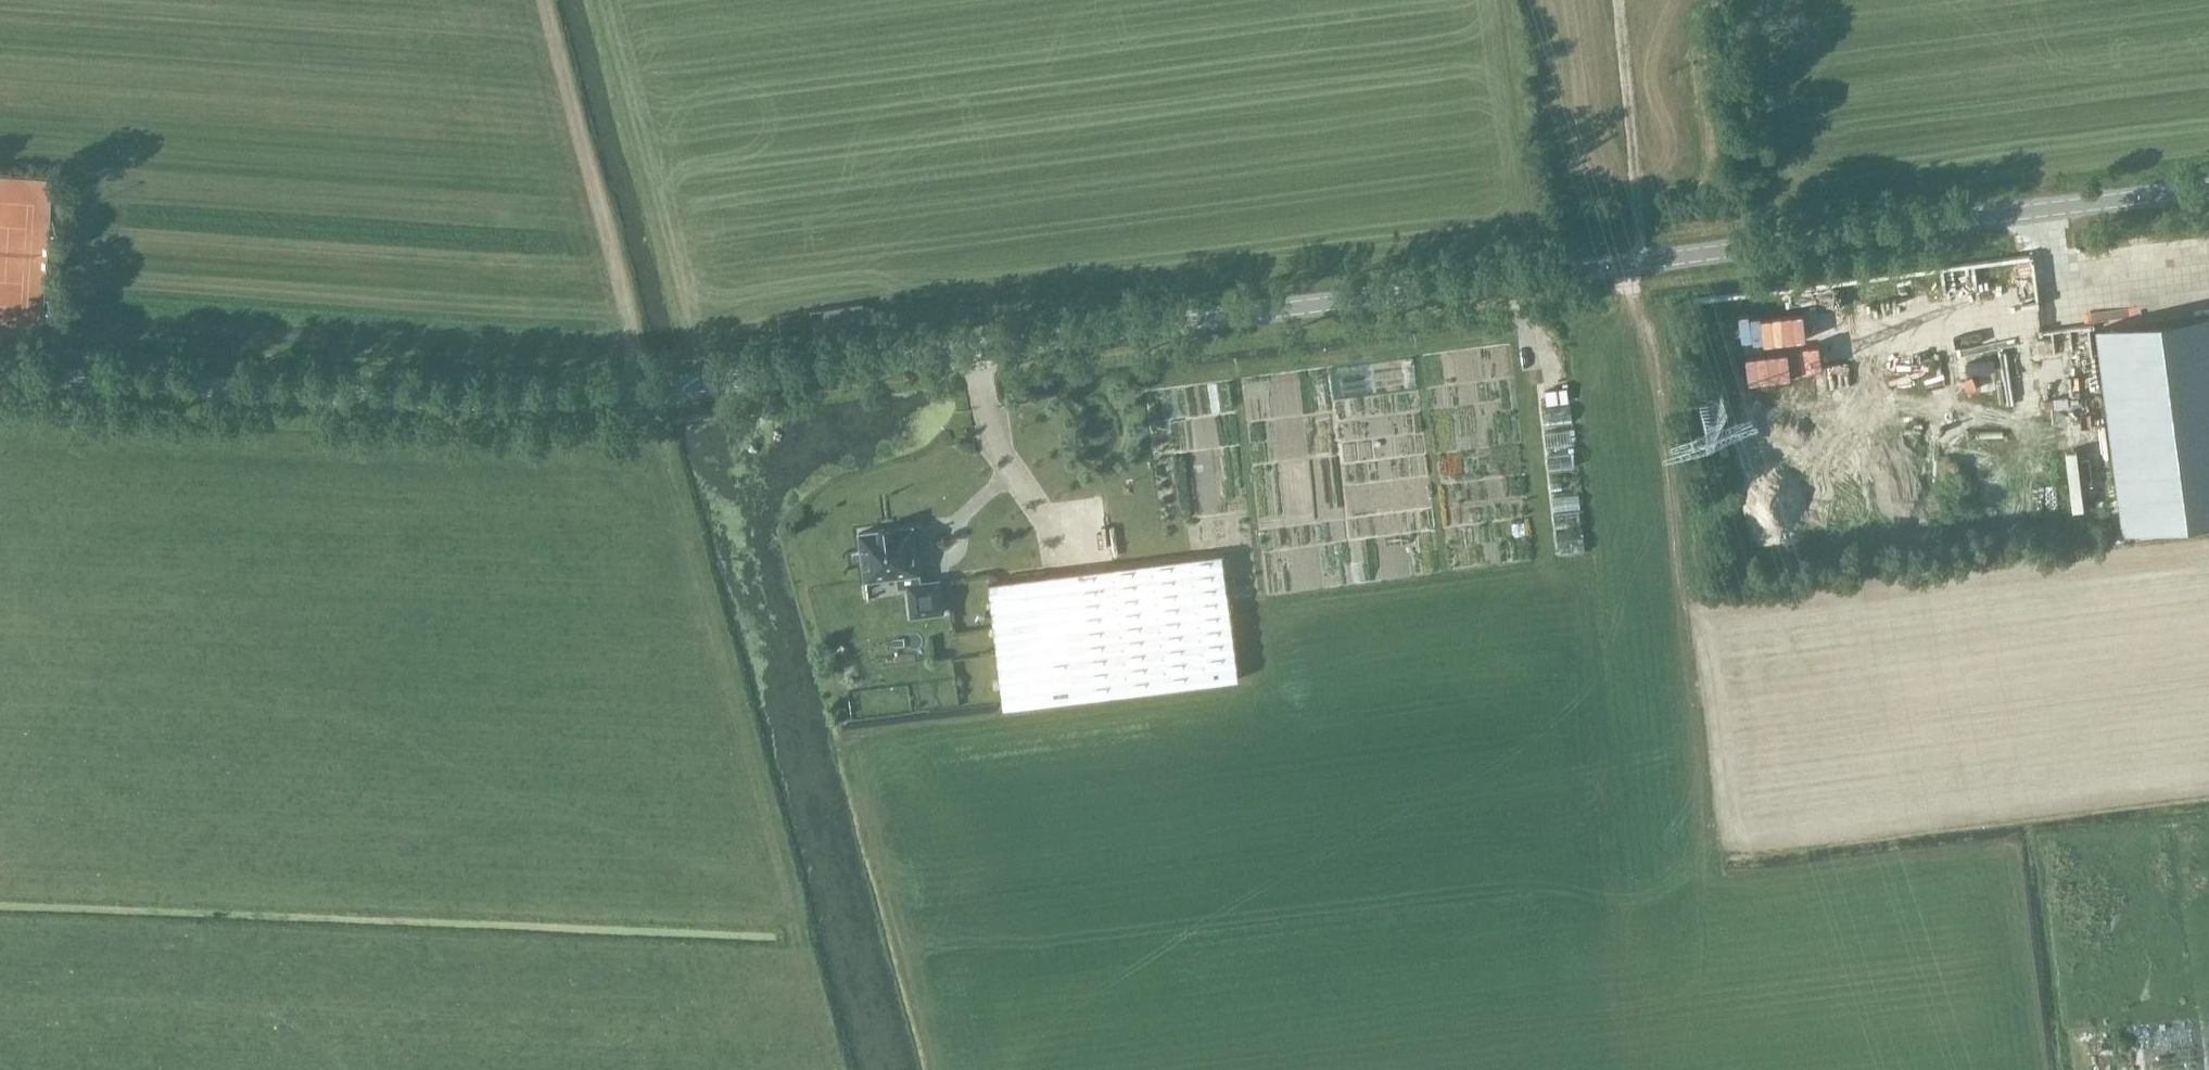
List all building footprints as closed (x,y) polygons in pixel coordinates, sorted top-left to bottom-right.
[(866,325),(864,304),(811,310),(814,331),(866,325)] [(2096,332),(2124,537),(2208,526),(2208,317),(2096,332)] [(900,591),(909,590),(909,582),(920,581),(913,527),(913,525),(892,528),(892,526),(878,528),(878,530),(859,532),(859,534),(865,580),(898,576),(900,591)] [(1228,554),(988,581),(1003,707),(1243,680),(1228,554)] [(920,581),(909,582),(909,590),(912,614),(945,611),(941,578),(920,581)]
